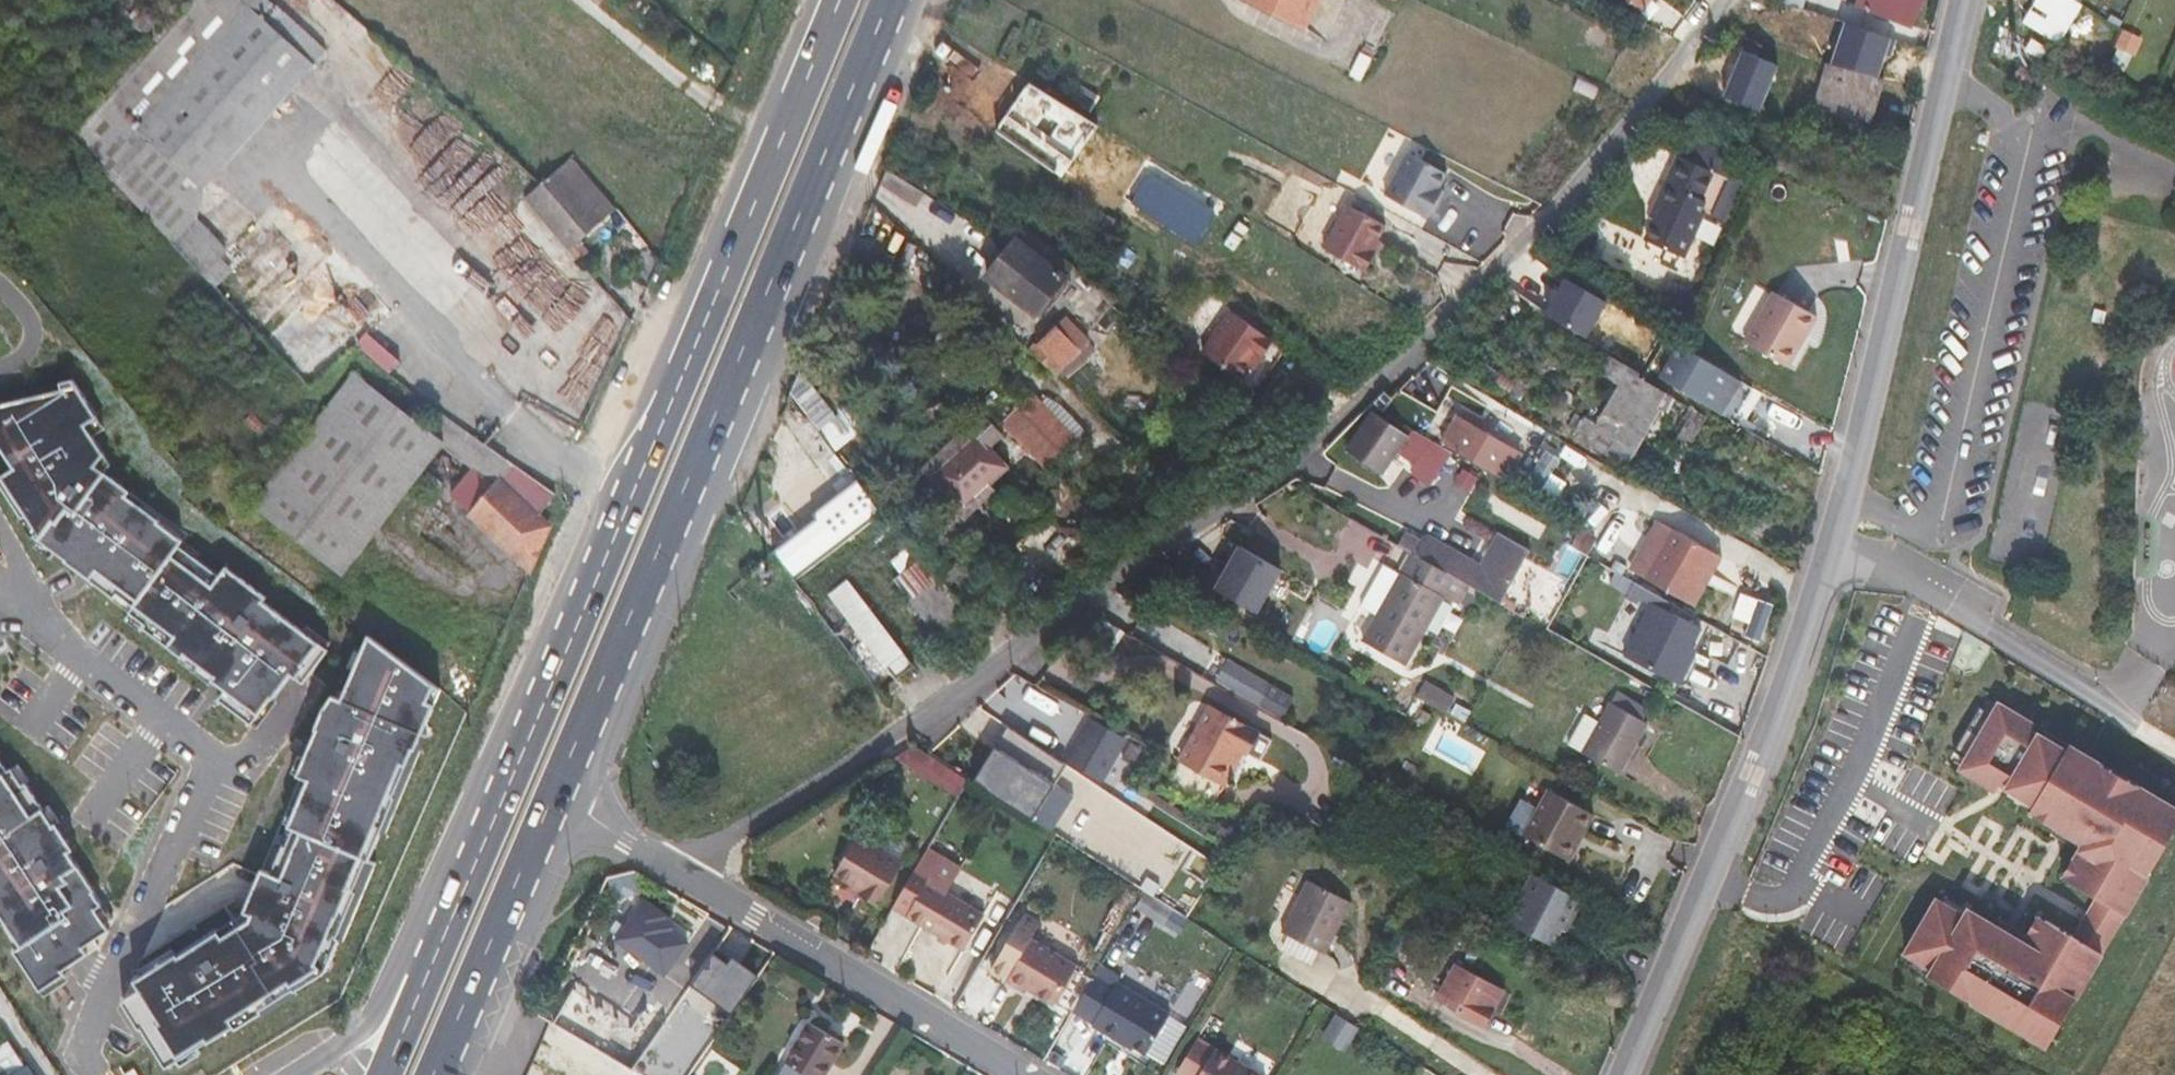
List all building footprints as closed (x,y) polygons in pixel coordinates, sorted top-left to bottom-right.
[(74,135),(116,180),(152,142),(205,190),(327,50),(275,4),(264,17),(244,0),(184,0),(177,9),(147,45),(127,70),(106,95),(74,135)] [(264,17),(275,4),(271,0),(244,0),(264,17)] [(1320,0),(1242,0),(1305,31),(1320,0)] [(1649,0),(1626,0),(1641,11),(1649,0)] [(1856,5),(1912,26),(1924,0),(1858,0),(1856,5)] [(145,6),(133,23),(148,35),(161,18),(145,6)] [(2126,30),(2120,44),(2136,51),(2142,37),(2126,30)] [(2024,49),(2042,60),(2047,50),(2030,39),(2024,49)] [(1885,80),(1827,63),(1815,104),(1837,111),(1840,100),(1876,110),(1885,80)] [(1578,76),(1572,90),(1591,98),(1598,84),(1578,76)] [(1876,110),(1840,100),(1837,111),(1873,121),(1876,110)] [(1696,138),(1688,156),(1749,185),(1759,164),(1696,138)] [(152,142),(116,180),(205,274),(230,250),(197,218),(205,190),(152,142)] [(1448,171),(1410,149),(1387,192),(1429,215),(1439,197),(1435,195),(1448,171)] [(1685,155),(1673,182),(1667,179),(1653,208),(1660,212),(1648,238),(1682,254),(1692,233),(1695,234),(1704,215),(1700,214),(1703,207),(1732,220),(1749,185),(1688,156),(1685,155)] [(526,197),(581,260),(591,251),(581,241),(617,209),(572,157),(526,197)] [(888,168),(882,182),(921,207),(930,194),(888,168)] [(1349,202),(1326,246),(1367,268),(1377,249),(1374,247),(1379,237),(1387,223),(1349,202)] [(1076,266),(1024,225),(986,274),(1038,315),(1076,266)] [(1598,244),(1581,235),(1576,247),(1594,255),(1598,244)] [(1386,241),(1379,237),(1374,247),(1377,249),(1381,251),(1386,241)] [(626,278),(649,289),(662,259),(647,242),(626,278)] [(1569,274),(1549,309),(1588,334),(1610,298),(1569,274)] [(1687,302),(1692,290),(1672,282),(1667,293),(1687,302)] [(1818,315),(1774,290),(1745,341),(1789,366),(1818,315)] [(1522,301),(1498,316),(1507,330),(1531,314),(1522,301)] [(1265,356),(1276,339),(1233,309),(1205,349),(1245,377),(1261,353),(1265,356)] [(1067,315),(1038,342),(1063,368),(1091,341),(1067,315)] [(1626,338),(1617,351),(1635,364),(1644,351),(1626,338)] [(1723,368),(1682,343),(1661,376),(1704,402),(1722,370),(1723,368)] [(1644,351),(1635,364),(1650,373),(1659,360),(1645,350),(1644,351)] [(1641,372),(1610,355),(1601,371),(1621,383),(1598,421),(1579,409),(1569,426),(1578,432),(1576,434),(1624,463),(1667,393),(1639,376),(1641,372)] [(1481,377),(1489,381),(1490,380),(1496,369),(1488,365),(1481,377)] [(1496,369),(1490,380),(1511,393),(1517,383),(1496,369)] [(1722,370),(1704,402),(1714,407),(1731,375),(1722,370)] [(356,371),(252,505),(343,575),(441,447),(446,441),(356,371)] [(247,720),(285,671),(298,681),(323,646),(253,596),(256,591),(215,562),(209,570),(170,542),(173,536),(117,490),(120,485),(86,461),(94,449),(75,419),(86,412),(62,373),(50,377),(53,384),(0,399),(0,464),(4,469),(0,472),(0,497),(14,517),(22,514),(31,531),(26,534),(107,599),(112,593),(128,604),(123,612),(137,625),(134,629),(174,660),(177,654),(220,689),(213,697),(247,720)] [(1511,393),(1510,394),(1521,401),(1531,386),(1520,379),(1517,383),(1511,393)] [(988,392),(973,406),(981,415),(996,400),(988,392)] [(1034,393),(1004,422),(1050,469),(1080,440),(1034,393)] [(1410,402),(1400,419),(1418,429),(1431,437),(1436,427),(1424,419),(1428,414),(1410,402)] [(1370,407),(1343,447),(1382,474),(1397,452),(1410,434),(1370,407)] [(1526,453),(1457,412),(1440,441),(1509,482),(1526,453)] [(471,468),(494,484),(498,479),(531,508),(543,484),(459,423),(446,441),(441,447),(471,468)] [(852,471),(820,431),(809,441),(807,447),(808,454),(826,477),(832,481),(840,479),(852,471)] [(838,431),(829,438),(838,449),(848,461),(857,473),(870,464),(860,452),(863,450),(853,437),(846,442),(838,431)] [(977,431),(934,472),(962,502),(984,482),(988,486),(1009,466),(977,431)] [(1448,459),(1410,434),(1397,452),(1417,465),(1412,471),(1432,483),(1448,459)] [(471,468),(450,493),(471,510),(494,484),(471,468)] [(471,510),(469,513),(530,569),(550,524),(531,508),(498,479),(494,484),(471,510)] [(804,507),(788,485),(778,491),(776,489),(765,496),(763,502),(768,510),(773,511),(781,526),(793,518),(793,519),(803,513),(804,507)] [(885,510),(872,493),(836,520),(850,538),(885,510)] [(1656,521),(1630,566),(1687,599),(1690,594),(1698,579),(1691,575),(1705,549),(1656,521)] [(1594,533),(1580,525),(1574,535),(1588,543),(1594,533)] [(1412,552),(1467,583),(1469,584),(1499,601),(1529,549),(1499,532),(1481,564),(1427,533),(1421,544),(1405,535),(1400,545),(1412,552)] [(824,559),(840,546),(829,533),(813,546),(824,559)] [(1588,543),(1574,535),(1570,541),(1585,549),(1588,543)] [(1281,568),(1240,545),(1215,588),(1257,611),(1281,568)] [(824,559),(813,546),(797,559),(785,569),(795,582),(824,559)] [(1722,559),(1705,549),(1691,575),(1698,579),(1690,594),(1699,599),(1722,559)] [(1459,603),(1469,584),(1467,583),(1412,552),(1400,573),(1384,563),(1361,604),(1377,614),(1362,640),(1406,664),(1444,596),(1459,603)] [(971,617),(923,556),(893,579),(942,639),(971,617)] [(915,665),(849,579),(831,593),(898,679),(915,665)] [(1695,625),(1645,600),(1619,654),(1669,678),(1676,676),(1683,661),(1681,654),(1695,625)] [(1115,627),(1094,614),(1085,630),(1106,643),(1115,627)] [(442,688),(369,635),(345,693),(339,690),(336,696),(333,695),(322,712),(314,732),(315,732),(304,761),(307,762),(299,780),(308,783),(291,831),(293,831),(285,849),(282,848),(270,876),(261,872),(243,915),(244,915),(251,918),(250,920),(221,937),(217,930),(216,928),(133,980),(138,989),(124,998),(122,1004),(139,1030),(141,1029),(166,1068),(234,1027),(236,1030),(262,1013),(263,1016),(298,994),(296,990),(326,971),(339,938),(344,940),(377,862),(370,859),(382,831),(386,833),(421,750),(417,748),(423,732),(429,735),(432,728),(426,725),(442,688)] [(1251,698),(1262,680),(1228,660),(1217,678),(1251,698)] [(1251,698),(1260,703),(1270,686),(1271,685),(1262,680),(1251,698)] [(1270,686),(1260,703),(1284,717),(1293,700),(1287,697),(1288,696),(1270,686)] [(1417,695),(1418,695),(1424,699),(1447,712),(1452,703),(1422,686),(1417,695)] [(1648,707),(1617,689),(1599,721),(1581,751),(1620,773),(1648,721),(1642,717),(1648,707)] [(1418,695),(1408,715),(1413,718),(1413,719),(1426,727),(1433,714),(1420,707),(1424,699),(1418,695)] [(1464,700),(1455,715),(1466,720),(1474,706),(1464,700)] [(1211,702),(1166,786),(1197,802),(1209,805),(1211,806),(1224,783),(1221,782),(1238,751),(1244,754),(1258,727),(1211,702)] [(1905,953),(1910,956),(1932,970),(1929,976),(2040,1042),(2052,1022),(2059,1026),(2174,831),(2165,826),(2174,809),(2174,807),(2128,779),(2124,785),(2109,777),(2113,770),(2071,745),(2069,745),(2066,750),(2041,735),(2039,734),(2038,735),(2031,731),(2035,724),(1999,703),(1992,714),(1980,707),(1954,752),(1967,759),(1960,770),(1996,791),(2000,784),(2007,788),(2006,789),(2034,805),(2029,813),(2057,829),(2083,844),(2079,851),(2073,862),(2079,866),(2069,883),(2096,899),(2073,939),(2044,922),(2034,940),(2028,936),(2024,942),(1998,927),(1968,909),(1965,915),(1942,902),(1937,899),(1905,953)] [(1599,721),(1585,713),(1568,743),(1581,751),(1599,721)] [(1122,737),(1087,717),(1064,759),(1099,779),(1122,737)] [(2044,728),(2041,735),(2066,750),(2069,745),(2071,745),(2071,744),(2044,728)] [(1016,733),(1011,730),(989,763),(995,766),(1005,751),(1016,733)] [(1071,769),(1016,733),(1005,751),(995,766),(989,763),(977,783),(1037,821),(1071,769)] [(969,779),(914,744),(891,758),(957,799),(969,779)] [(1137,747),(1128,762),(1134,765),(1146,753),(1137,747)] [(1238,751),(1221,782),(1224,783),(1227,785),(1244,754),(1238,751)] [(5,926),(3,927),(20,952),(13,956),(40,997),(66,980),(63,976),(89,959),(84,953),(110,936),(96,915),(102,911),(94,899),(96,898),(69,859),(74,856),(56,829),(53,831),(25,789),(22,791),(11,774),(6,777),(0,768),(0,919),(5,926)] [(2128,779),(2113,770),(2109,777),(2124,785),(2128,779)] [(1586,808),(1543,784),(1532,804),(1516,795),(1501,821),(1518,830),(1557,851),(1573,824),(1576,826),(1586,808)] [(2006,789),(2002,796),(2029,813),(2034,805),(2006,789)] [(2165,826),(2174,831),(2174,829),(2174,809),(2165,826)] [(1216,821),(1210,831),(1225,841),(1231,832),(1216,821)] [(1576,826),(1573,824),(1557,851),(1561,854),(1576,826)] [(2083,844),(2057,829),(2053,835),(2079,851),(2083,844)] [(285,849),(293,831),(290,830),(282,848),(285,849)] [(858,835),(836,872),(852,882),(863,888),(861,892),(879,902),(903,862),(858,835)] [(894,905),(966,947),(987,911),(949,889),(960,870),(927,851),(894,905)] [(2073,862),(2062,879),(2069,883),(2079,866),(2073,862)] [(610,878),(616,898),(644,890),(639,871),(610,878)] [(1534,872),(1508,921),(1553,944),(1568,916),(1575,914),(1581,904),(1578,896),(1534,872)] [(1353,901),(1309,878),(1282,931),(1290,935),(1305,943),(1320,950),(1327,954),(1353,901)] [(1146,890),(1139,901),(1159,914),(1166,903),(1163,901),(1146,890)] [(1190,905),(1169,891),(1163,901),(1166,903),(1184,914),(1190,905)] [(1968,909),(1946,895),(1942,902),(1965,915),(1968,909)] [(620,941),(669,976),(692,945),(664,925),(671,916),(649,900),(620,941)] [(1026,913),(993,968),(1007,977),(1006,979),(1023,990),(1024,987),(1051,1003),(1074,964),(1030,938),(1040,921),(1026,913)] [(244,915),(217,930),(221,937),(250,920),(251,918),(244,915)] [(2038,919),(2028,936),(2034,940),(2044,922),(2038,919)] [(2028,936),(2002,921),(1998,927),(2024,942),(2028,936)] [(1305,943),(1290,935),(1282,949),(1311,965),(1320,950),(1305,943)] [(734,970),(739,963),(721,951),(717,957),(734,970)] [(1932,970),(1910,956),(1906,963),(1929,976),(1932,970)] [(734,970),(717,957),(695,986),(734,1013),(759,978),(739,963),(734,970)] [(1506,990),(1456,962),(1435,998),(1486,1026),(1506,990)] [(1095,1021),(1117,983),(1097,971),(1075,1010),(1095,1021)] [(1095,1021),(1093,1023),(1127,1043),(1128,1041),(1148,1052),(1150,1049),(1172,1013),(1118,981),(1117,983),(1095,1021)] [(1190,1024),(1172,1013),(1150,1049),(1169,1061),(1190,1024)] [(1358,1027),(1335,1014),(1322,1036),(1344,1050),(1358,1027)] [(603,1052),(636,1070),(653,1039),(620,1020),(603,1052)] [(2059,1026),(2052,1022),(2040,1042),(2048,1046),(2059,1026)] [(778,1074),(825,1074),(843,1044),(808,1024),(778,1074)] [(1175,1074),(1176,1074),(1263,1074),(1198,1036),(1175,1074)] [(15,1074),(33,1074),(27,1067),(15,1074)]
